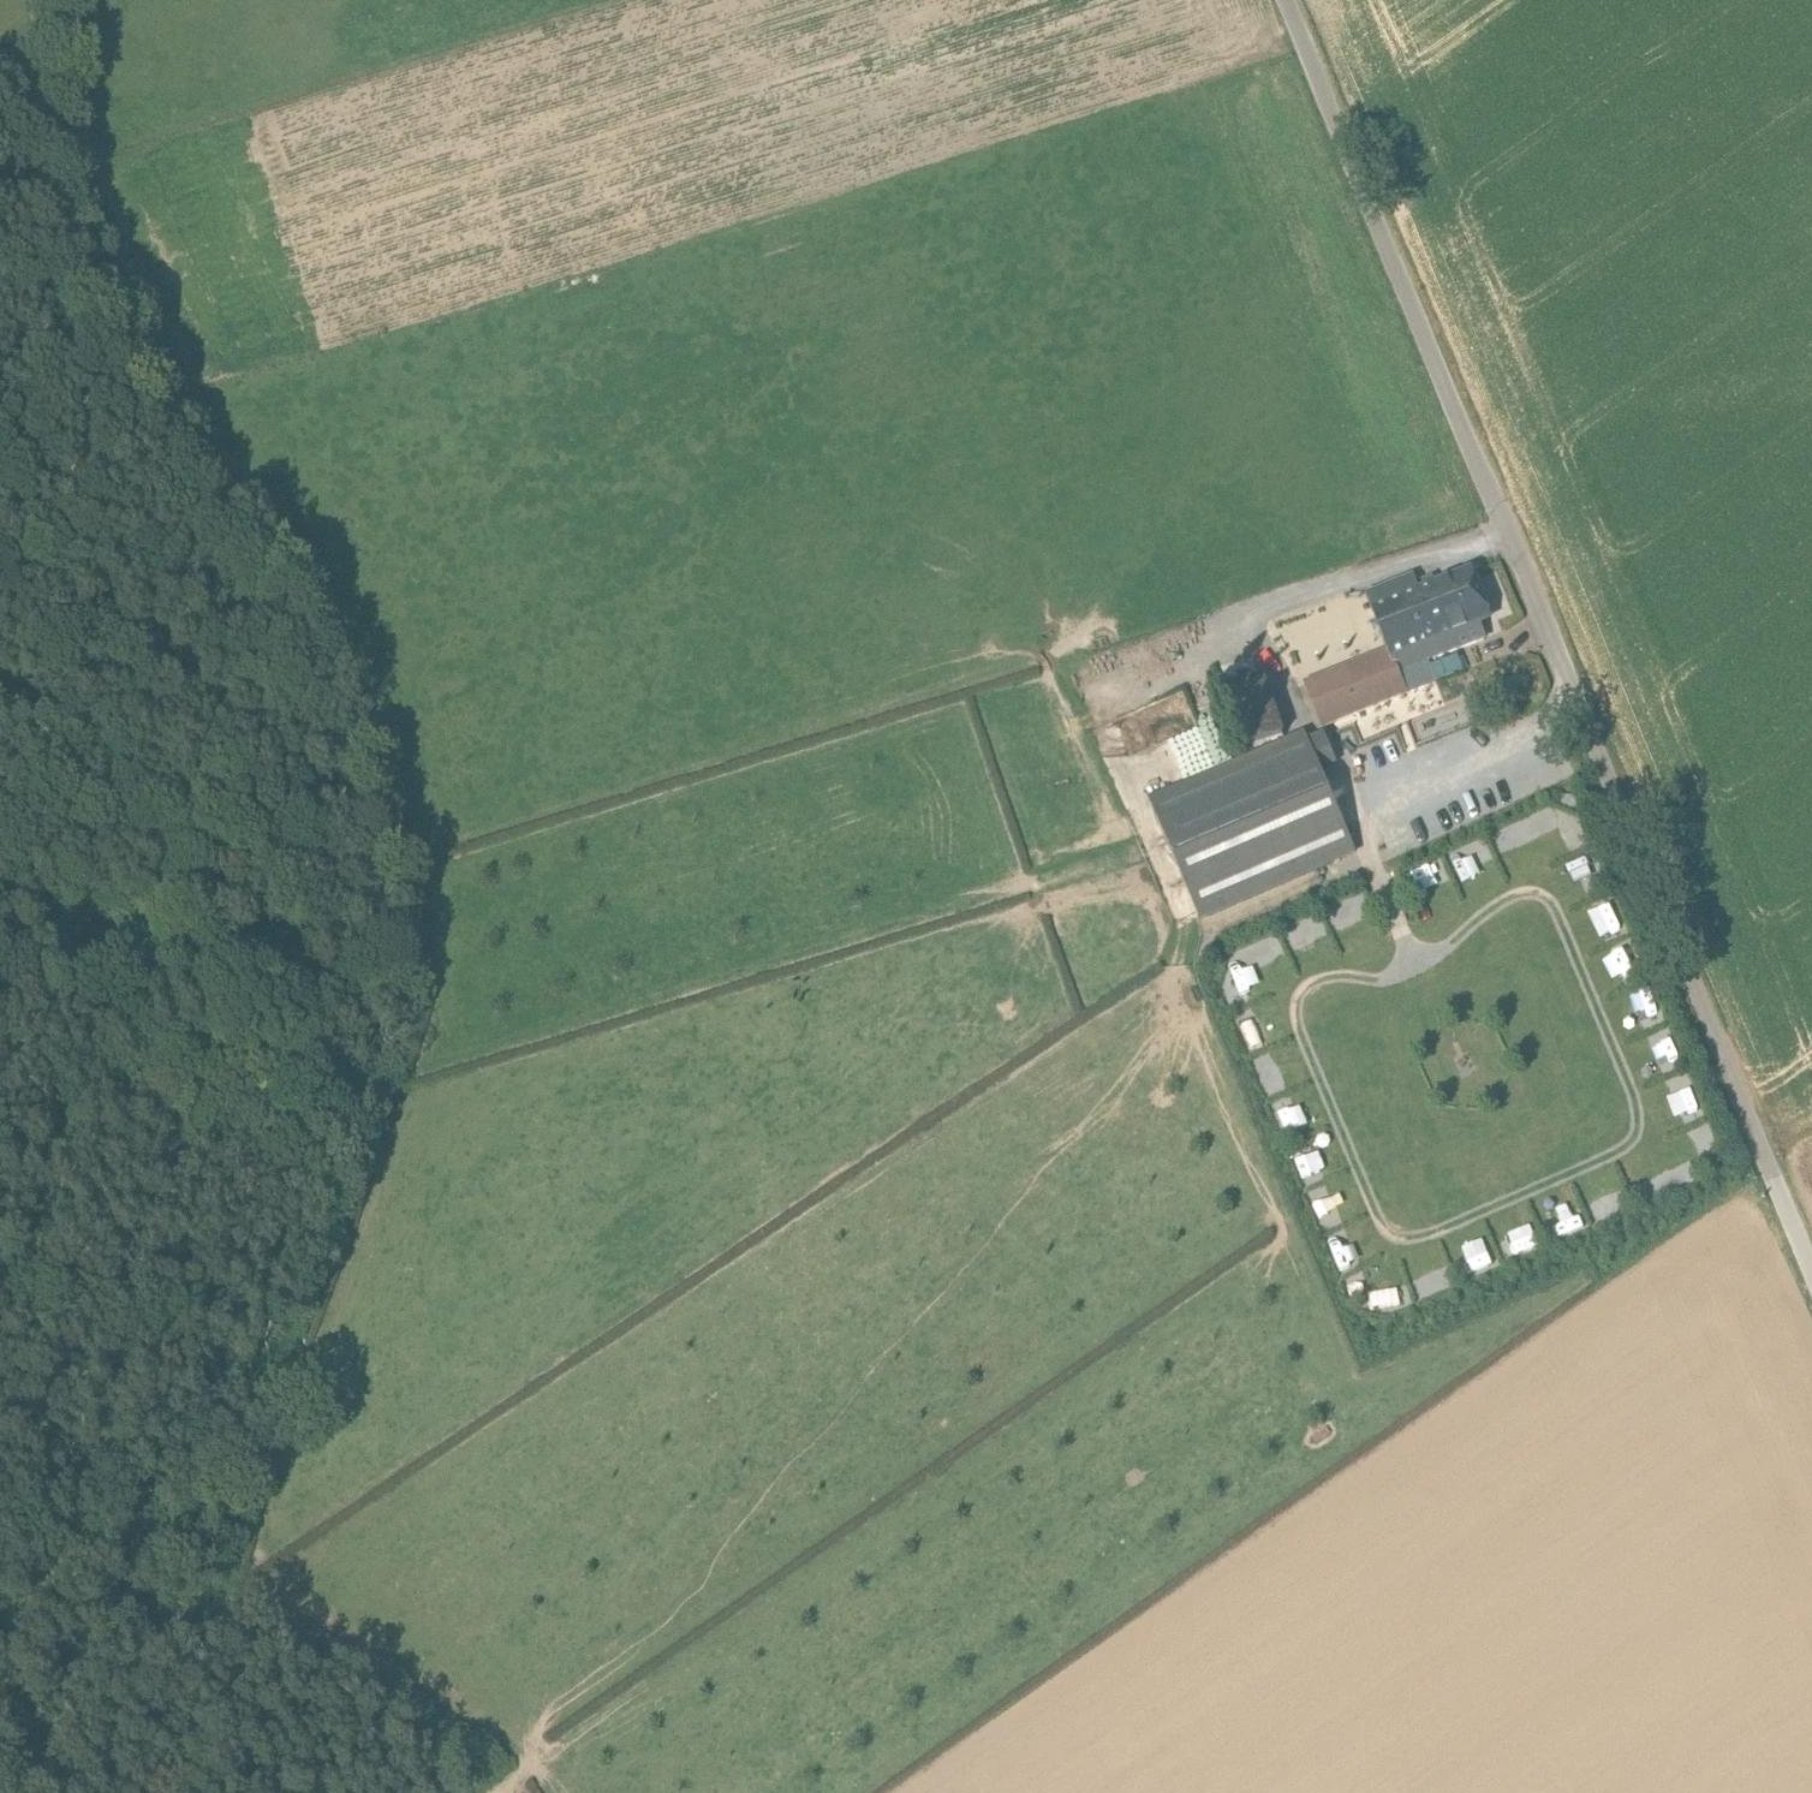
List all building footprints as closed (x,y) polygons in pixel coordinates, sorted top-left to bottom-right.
[(1363,592),(1386,652),(1390,650),(1398,672),(1500,633),(1475,567),(1421,587),(1415,572),(1363,592)] [(1324,727),(1407,694),(1398,672),(1390,650),(1386,652),(1307,684),(1324,727)] [(1244,748),(1284,737),(1263,680),(1224,692),(1244,748)] [(1188,691),(1120,716),(1132,747),(1166,734),(1164,729),(1197,717),(1188,691)] [(1173,788),(1223,764),(1205,726),(1155,750),(1173,788)] [(1308,741),(1304,732),(1148,800),(1202,922),(1357,854),(1322,773),(1338,766),(1324,733),(1308,741)] [(1442,866),(1430,870),(1439,897),(1451,893),(1442,866)] [(1597,911),(1599,928),(1621,925),(1618,908),(1597,911)] [(1632,948),(1611,955),(1617,974),(1638,967),(1632,948)] [(1257,976),(1263,957),(1246,951),(1240,970),(1257,976)] [(1242,1030),(1251,1049),(1272,1039),(1264,1020),(1242,1030)] [(1659,1071),(1681,1061),(1667,1031),(1645,1040),(1659,1071)] [(1268,1093),(1290,1083),(1280,1061),(1258,1071),(1268,1093)] [(1322,1151),(1297,1159),(1305,1182),(1330,1175),(1322,1151)] [(1618,1192),(1604,1197),(1610,1214),(1625,1209),(1618,1192)] [(1325,1226),(1347,1217),(1338,1194),(1316,1203),(1325,1226)] [(1557,1235),(1582,1226),(1574,1201),(1549,1209),(1557,1235)] [(1342,1268),(1366,1262),(1360,1240),(1337,1245),(1342,1268)] [(1479,1274),(1498,1265),(1489,1246),(1471,1254),(1479,1274)] [(1370,1292),(1393,1298),(1399,1275),(1376,1269),(1370,1292)]
